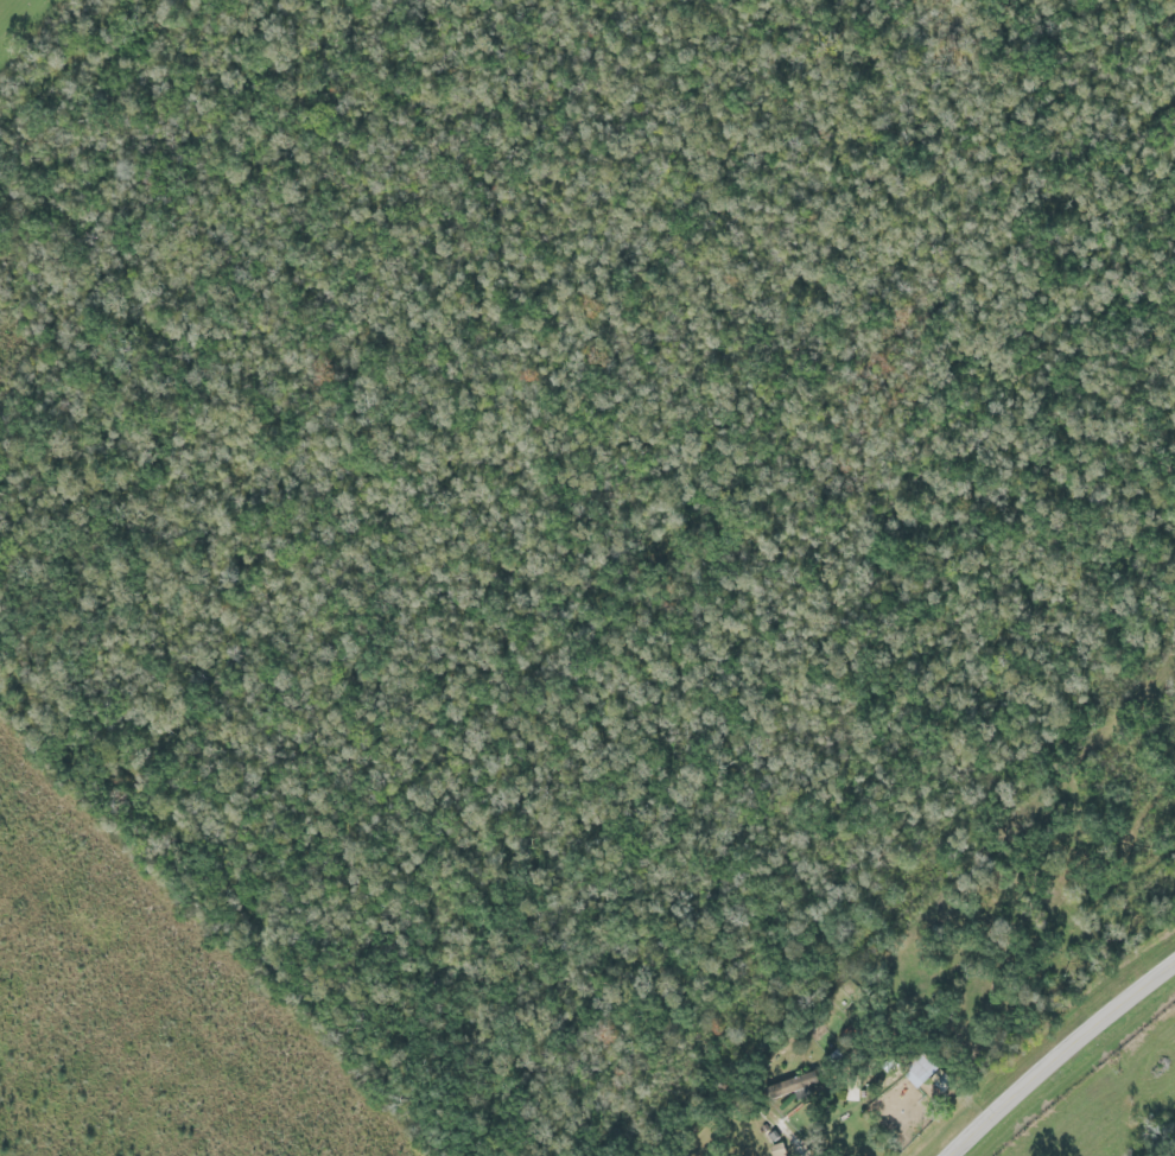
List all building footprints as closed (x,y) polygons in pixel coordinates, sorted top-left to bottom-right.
[(825,1060),(838,1071),(849,1058),(836,1047),(825,1060)] [(937,1068),(922,1053),(900,1075),(915,1090),(937,1068)] [(815,1082),(809,1069),(761,1091),(767,1105),(815,1082)]
